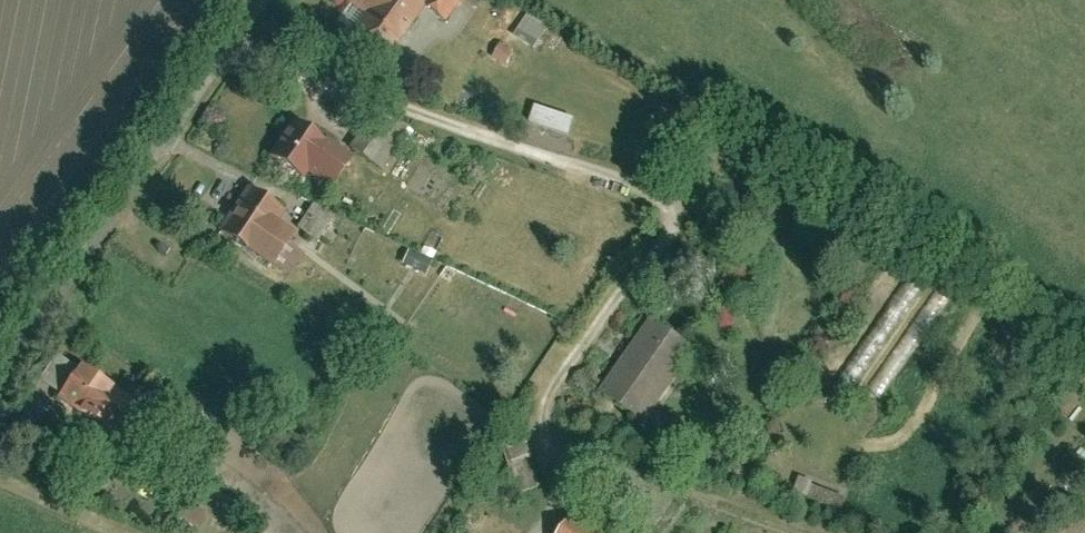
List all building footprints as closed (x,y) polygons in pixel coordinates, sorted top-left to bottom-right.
[(371,13),(354,40),(390,64),(425,9),(429,3),(424,0),(350,0),(371,13)] [(425,9),(449,21),(461,0),(424,0),(429,3),(425,9)] [(499,59),(512,64),(517,50),(504,45),(499,59)] [(541,108),(536,123),(573,135),(578,120),(541,108)] [(379,109),(360,153),(394,169),(414,124),(379,109)] [(296,122),(273,158),(308,181),(314,172),(342,191),(360,163),(296,122)] [(226,232),(284,267),(301,239),(279,226),(286,214),(250,192),(226,232)] [(317,205),(301,228),(316,238),(332,215),(317,205)] [(415,248),(407,263),(430,274),(438,259),(415,248)] [(915,274),(908,291),(923,297),(929,280),(915,274)] [(635,411),(652,422),(695,354),(653,327),(609,395),(635,411)] [(866,345),(842,382),(853,390),(877,353),(866,345)] [(83,368),(63,401),(109,429),(130,397),(83,368)] [(844,507),(848,493),(804,479),(800,493),(844,507)] [(566,532),(593,532),(575,521),(566,532)]
